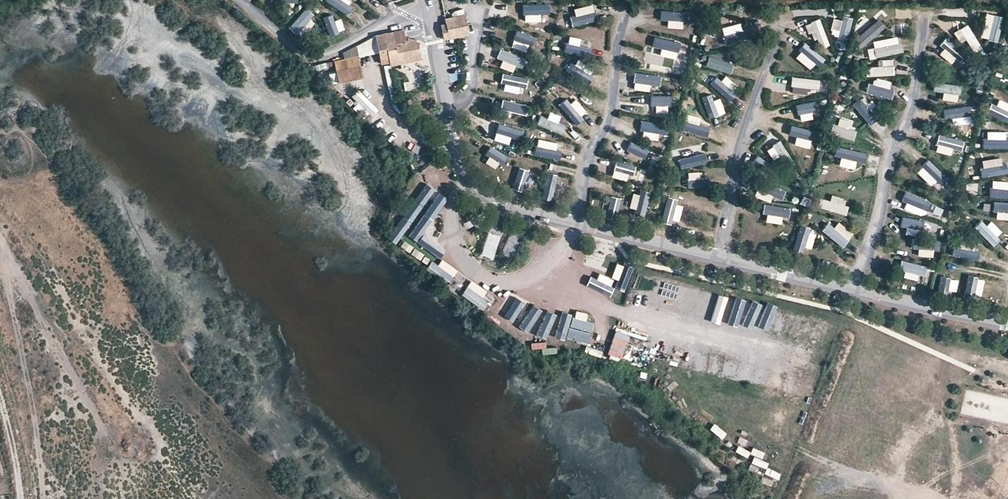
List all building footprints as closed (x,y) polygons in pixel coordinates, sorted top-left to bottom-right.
[(347,18),(354,7),(344,0),(322,0),(347,18)] [(313,11),(304,2),(282,25),(291,34),(313,11)] [(347,30),(326,6),(316,15),(337,39),(347,30)] [(515,20),(546,25),(548,12),(517,7),(515,20)] [(985,9),(983,36),(996,37),(998,10),(985,9)] [(567,23),(598,28),(600,16),(569,10),(567,23)] [(656,24),(688,29),(689,16),(658,11),(656,24)] [(841,12),(836,38),(849,41),(854,14),(841,12)] [(445,17),(445,23),(448,37),(468,33),(464,14),(445,17)] [(881,14),(858,28),(864,39),(887,25),(881,14)] [(954,21),(970,49),(981,42),(966,15),(954,21)] [(809,22),(823,51),(834,45),(821,17),(809,22)] [(484,22),(474,23),(477,36),(486,34),(484,22)] [(448,37),(445,23),(439,23),(442,38),(448,37)] [(705,28),(705,37),(719,37),(719,27),(705,28)] [(723,41),(754,40),(754,27),(722,28),(723,41)] [(403,28),(375,34),(380,62),(388,60),(402,58),(403,62),(420,59),(416,43),(408,44),(407,39),(405,39),(403,28)] [(504,45),(535,51),(537,38),(506,32),(504,45)] [(655,47),(687,51),(689,38),(657,34),(655,47)] [(372,35),(356,44),(359,49),(375,40),(372,35)] [(558,50),(589,55),(592,42),(560,37),(558,50)] [(896,38),(871,47),(875,59),(901,50),(896,38)] [(942,48),(966,69),(974,59),(951,38),(942,48)] [(795,48),(817,71),(826,62),(804,39),(795,48)] [(355,44),(343,51),(344,57),(333,59),(338,80),(362,75),(355,44)] [(496,65),(528,70),(530,58),(499,52),(496,65)] [(702,64),(732,73),(736,61),(706,52),(702,64)] [(635,68),(666,73),(668,60),(637,55),(635,68)] [(570,71),(600,81),(605,69),(575,59),(570,71)] [(866,75),(898,78),(899,65),(867,62),(866,75)] [(633,85),(664,90),(666,77),(635,72),(633,85)] [(789,85),(820,88),(822,75),(790,72),(789,85)] [(493,85),(524,91),(526,78),(495,73),(493,85)] [(708,86),(738,96),(742,83),(712,73),(708,86)] [(939,86),(971,86),(971,73),(939,73),(939,86)] [(559,86),(586,102),(593,91),(565,75),(559,86)] [(863,94),(895,97),(896,84),(864,81),(863,94)] [(403,83),(404,92),(412,90),(410,82),(403,83)] [(772,92),(787,91),(787,83),(772,84),(772,92)] [(359,90),(349,99),(361,112),(364,109),(372,117),(379,111),(359,90)] [(699,96),(714,124),(726,117),(711,90),(699,96)] [(640,105),(671,110),(673,97),(642,92),(640,105)] [(1007,118),(1007,98),(1004,92),(993,101),(1007,118)] [(732,105),(743,110),(747,101),(735,96),(732,105)] [(945,119),(975,109),(971,96),(941,107),(945,119)] [(560,109),(587,124),(594,113),(566,97),(560,109)] [(851,106),(872,130),(882,121),(861,97),(851,106)] [(491,108),(493,99),(481,98),(480,106),(491,108)] [(492,112),(523,117),(525,105),(494,99),(492,112)] [(794,122),(825,113),(821,101),(791,109),(794,122)] [(832,114),(850,140),(860,133),(842,107),(832,114)] [(535,125),(565,135),(569,123),(539,113),(535,125)] [(633,128),(663,138),(667,126),(637,116),(633,128)] [(675,130),(706,138),(709,126),(679,117),(675,130)] [(486,135),(518,140),(520,127),(489,122),(486,135)] [(964,149),(943,125),(933,133),(954,158),(964,149)] [(881,126),(874,128),(879,139),(885,137),(881,126)] [(795,128),(793,137),(799,138),(798,146),(816,149),(818,132),(795,128)] [(802,152),(776,134),(768,144),(794,163),(802,152)] [(1007,148),(1007,135),(985,135),(984,148),(1007,148)] [(615,149),(645,159),(649,147),(619,137),(615,149)] [(478,154),(508,165),(512,153),(483,141),(478,154)] [(532,154),(562,164),(567,152),(537,142),(532,154)] [(676,170),(707,162),(704,149),(673,158),(676,170)] [(978,164),(982,176),(1007,167),(1007,154),(1007,153),(978,164)] [(786,170),(757,157),(751,169),(781,182),(786,170)] [(605,171),(635,181),(639,169),(609,159),(605,171)] [(858,161),(826,165),(828,178),(859,174),(858,161)] [(948,178),(919,165),(914,177),(943,190),(948,178)] [(523,166),(513,196),(525,200),(535,170),(523,166)] [(431,169),(426,179),(449,191),(454,182),(431,169)] [(546,170),(537,200),(549,204),(559,174),(546,170)] [(423,187),(427,180),(419,174),(405,196),(420,205),(429,191),(423,187)] [(699,178),(701,188),(708,187),(707,177),(699,178)] [(991,177),(991,190),(1007,190),(1007,177),(991,177)] [(786,186),(755,182),(753,195),(784,199),(786,186)] [(978,194),(978,183),(965,182),(965,194),(978,194)] [(612,184),(602,214),(615,218),(625,188),(612,184)] [(640,186),(631,216),(643,220),(653,190),(640,186)] [(936,198),(906,191),(902,203),(933,211),(936,198)] [(850,194),(819,194),(819,207),(850,207),(850,194)] [(986,195),(987,208),(1007,207),(1007,194),(986,195)] [(665,196),(655,226),(668,230),(677,200),(665,196)] [(404,203),(396,225),(410,231),(419,209),(404,203)] [(696,203),(686,233),(699,237),(709,207),(696,203)] [(788,204),(756,204),(756,217),(788,217),(788,204)] [(843,234),(820,213),(811,223),(835,244),(843,234)] [(999,243),(983,215),(971,222),(987,249),(999,243)] [(898,230),(925,233),(927,220),(900,217),(898,230)] [(820,252),(810,227),(798,232),(808,257),(820,252)] [(403,230),(399,240),(423,251),(430,236),(417,231),(415,235),(403,230)] [(920,259),(941,242),(934,232),(912,248),(920,259)] [(963,266),(965,239),(952,238),(950,265),(963,266)] [(618,268),(620,260),(597,255),(595,263),(618,268)] [(438,266),(432,262),(427,268),(449,284),(458,272),(442,260),(438,266)] [(631,286),(636,266),(626,263),(620,283),(631,286)] [(928,273),(902,266),(899,278),(925,285),(928,273)] [(605,268),(599,285),(614,290),(619,273),(605,268)] [(950,269),(941,294),(953,298),(962,273),(950,269)] [(976,274),(967,299),(980,304),(988,278),(976,274)] [(481,309),(490,293),(471,281),(461,297),(481,309)] [(733,324),(752,306),(744,298),(726,317),(733,324)] [(714,326),(732,308),(724,300),(706,318),(714,326)] [(748,331),(765,310),(756,304),(740,324),(748,331)] [(500,308),(494,321),(529,339),(532,332),(557,345),(572,318),(561,312),(559,317),(535,305),(527,322),(500,308)] [(777,306),(759,325),(767,332),(785,313),(777,306)] [(620,363),(629,337),(616,332),(607,358),(620,363)] [(531,343),(531,350),(546,349),(545,342),(531,343)] [(629,363),(633,346),(627,344),(622,361),(629,363)] [(543,357),(557,354),(556,348),(542,350),(543,357)] [(657,382),(656,389),(666,391),(667,384),(657,382)] [(719,437),(730,444),(733,438),(722,431),(719,437)] [(743,434),(739,441),(752,449),(757,442),(743,434)] [(763,466),(769,462),(761,450),(755,454),(763,466)] [(765,475),(761,481),(772,487),(776,481),(765,475)]
